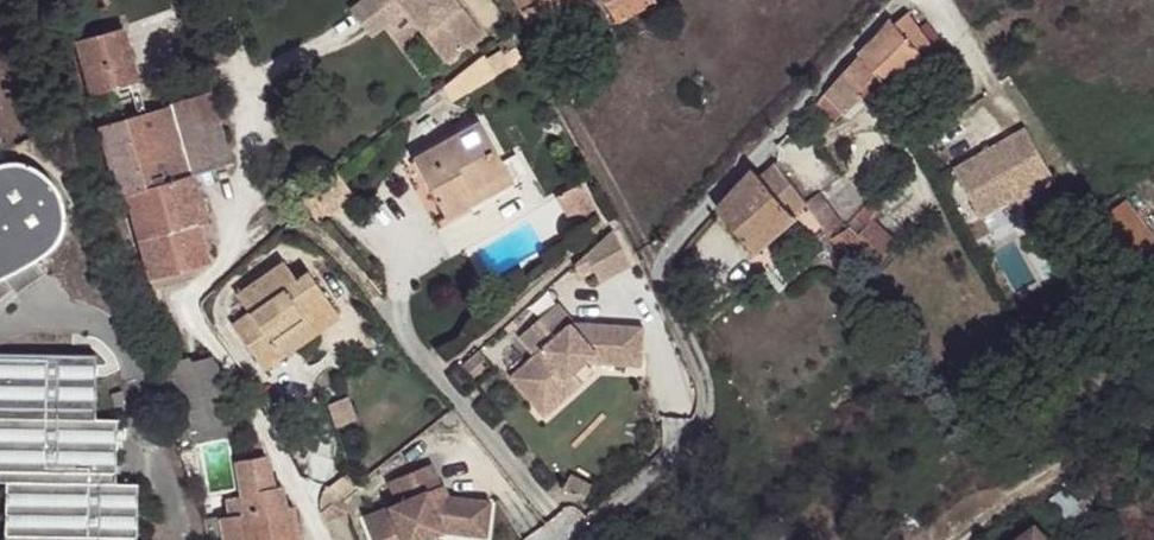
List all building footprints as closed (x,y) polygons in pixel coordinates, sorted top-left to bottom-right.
[(342,22),(362,47),(397,19),(381,0),(370,0),(342,22)] [(397,19),(407,11),(449,63),(483,37),(453,0),(381,0),(397,19)] [(526,25),(571,0),(512,0),(526,25)] [(607,26),(650,2),(649,0),(593,0),(607,26)] [(900,26),(894,22),(859,60),(882,81),(896,93),(943,44),(912,14),(900,26)] [(89,97),(125,86),(133,84),(116,30),(72,45),(89,97)] [(525,57),(518,46),(506,54),(513,65),(525,57)] [(513,65),(506,54),(503,49),(489,58),(488,56),(446,89),(453,102),(513,65)] [(882,81),(859,60),(817,107),(838,125),(850,114),(852,116),(868,101),(867,98),(882,81)] [(125,86),(135,117),(143,114),(133,84),(125,86)] [(143,114),(135,117),(101,127),(121,198),(127,196),(152,282),(190,271),(211,264),(200,225),(204,224),(191,181),(188,169),(209,163),(211,174),(231,168),(210,94),(143,114)] [(461,206),(507,178),(476,123),(409,160),(445,223),(464,211),(461,206)] [(1031,127),(958,167),(985,216),(1020,197),(1022,201),(1060,181),(1031,127)] [(10,289),(13,294),(41,272),(32,260),(42,243),(49,219),(48,203),(43,183),(36,174),(22,166),(2,162),(0,162),(0,297),(10,289)] [(775,162),(760,175),(796,216),(808,205),(807,204),(775,162)] [(191,181),(211,174),(209,163),(188,169),(191,181)] [(755,170),(717,209),(759,255),(800,220),(796,216),(760,175),(755,170)] [(513,188),(507,178),(461,206),(464,211),(466,213),(513,188)] [(582,183),(560,196),(576,223),(598,211),(582,183)] [(807,204),(808,205),(830,235),(840,228),(816,197),(807,204)] [(310,198),(299,205),(306,210),(316,207),(310,198)] [(835,240),(856,269),(866,282),(901,244),(877,221),(886,210),(877,201),(859,222),(849,230),(835,240)] [(1104,224),(1144,281),(1153,274),(1153,232),(1133,202),(1104,224)] [(580,269),(585,281),(599,275),(604,286),(636,269),(618,236),(580,269)] [(250,316),(234,327),(263,369),(339,316),(311,273),(298,282),(285,263),(237,296),(250,316)] [(190,271),(152,282),(154,293),(193,282),(190,271)] [(557,312),(519,344),(534,363),(510,384),(535,413),(573,380),(586,369),(639,374),(643,340),(604,335),(591,345),(573,343),(574,332),(557,312)] [(604,335),(574,332),(573,343),(591,345),(604,335)] [(463,370),(470,378),(488,362),(481,353),(463,370)] [(137,483),(115,483),(116,420),(95,420),(95,357),(0,356),(0,482),(7,482),(6,539),(136,539),(137,483)] [(573,380),(535,413),(542,422),(581,389),(573,380)] [(110,396),(115,410),(126,407),(122,394),(110,396)] [(226,440),(231,463),(261,456),(253,436),(237,438),(226,440)] [(218,499),(220,518),(286,507),(282,486),(275,487),(269,455),(261,456),(231,463),(238,495),(218,499)] [(366,521),(374,539),(438,539),(444,537),(460,539),(486,539),(491,508),(450,501),(439,506),(435,494),(441,491),(433,469),(391,486),(400,508),(366,521)] [(570,471),(562,486),(582,498),(590,482),(570,471)] [(441,491),(435,494),(439,506),(450,501),(446,490),(441,491)] [(220,518),(225,539),(300,539),(295,506),(286,507),(220,518)]
